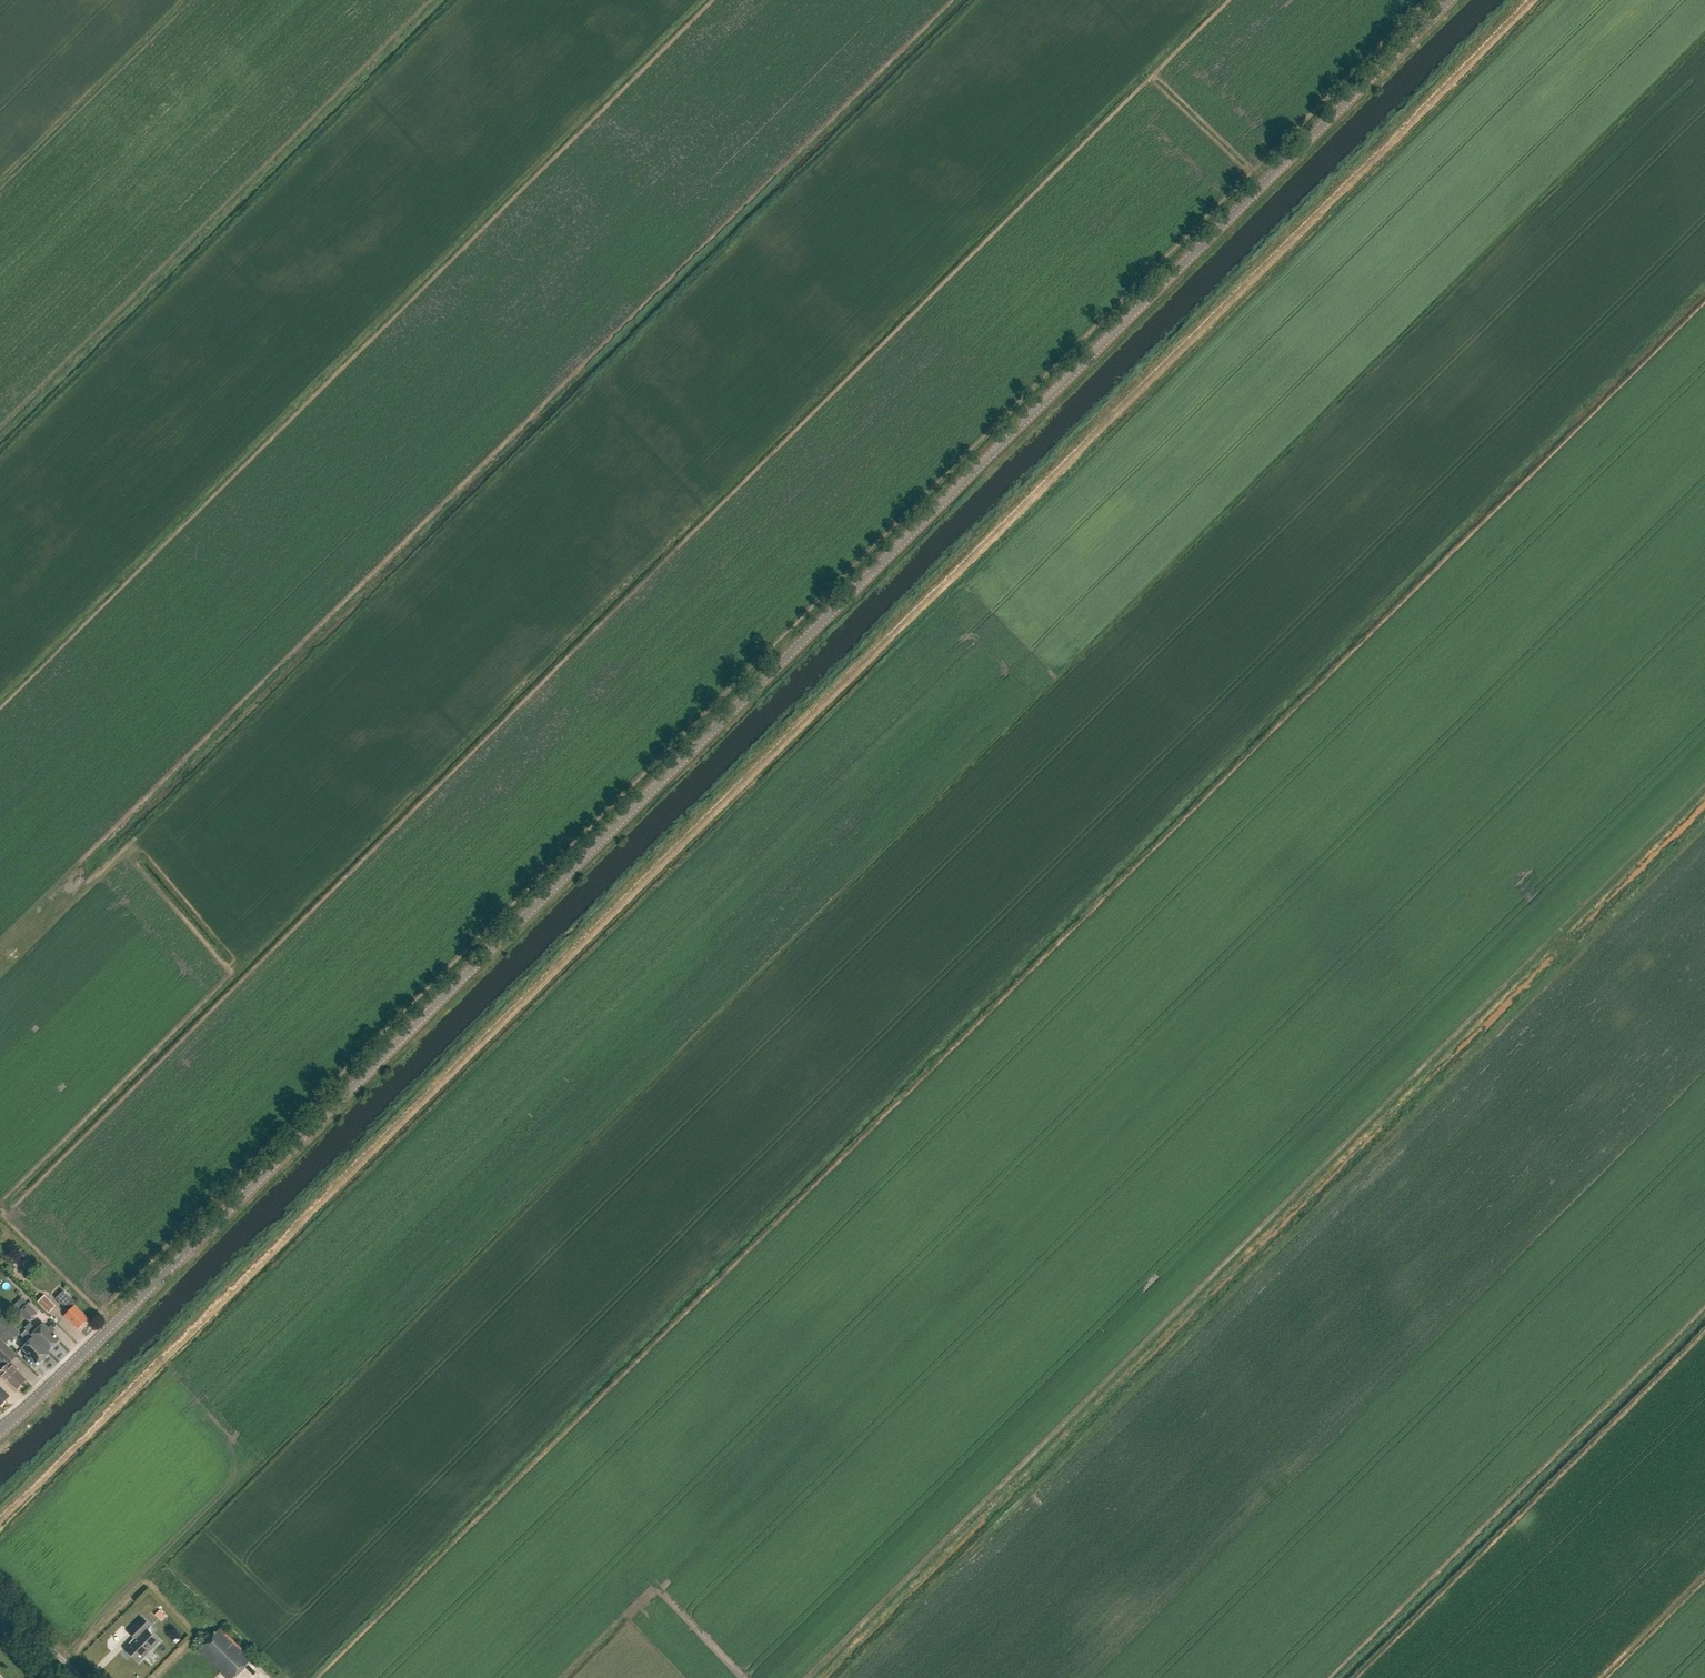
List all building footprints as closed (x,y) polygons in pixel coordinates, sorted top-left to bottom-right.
[(28,1257),(27,1253),(23,1252),(20,1255),(21,1259),(25,1260),(28,1257)] [(78,1329),(88,1318),(75,1305),(72,1303),(74,1301),(63,1290),(55,1298),(68,1311),(64,1315),(78,1329)] [(56,1306),(45,1295),(38,1302),(49,1313),(56,1306)] [(38,1313),(28,1303),(19,1313),(27,1321),(29,1319),(30,1321),(38,1313)] [(11,1325),(3,1317),(0,1320),(0,1331),(2,1333),(12,1343),(20,1335),(19,1333),(20,1332),(12,1323),(11,1325)] [(34,1337),(48,1351),(60,1339),(44,1323),(38,1329),(31,1322),(25,1328),(34,1337)] [(48,1351),(27,1330),(22,1335),(29,1341),(22,1348),(38,1364),(49,1353),(48,1351)] [(2,1369),(0,1371),(0,1374),(6,1380),(8,1379),(17,1388),(26,1380),(16,1370),(18,1368),(11,1361),(17,1355),(0,1338),(0,1367),(2,1369)] [(10,1396),(0,1386),(0,1406),(10,1396)] [(138,1664),(159,1644),(145,1629),(150,1625),(144,1618),(126,1634),(133,1642),(125,1650),(138,1664)] [(252,1660),(220,1629),(198,1651),(226,1677),(234,1677),(252,1660)]
